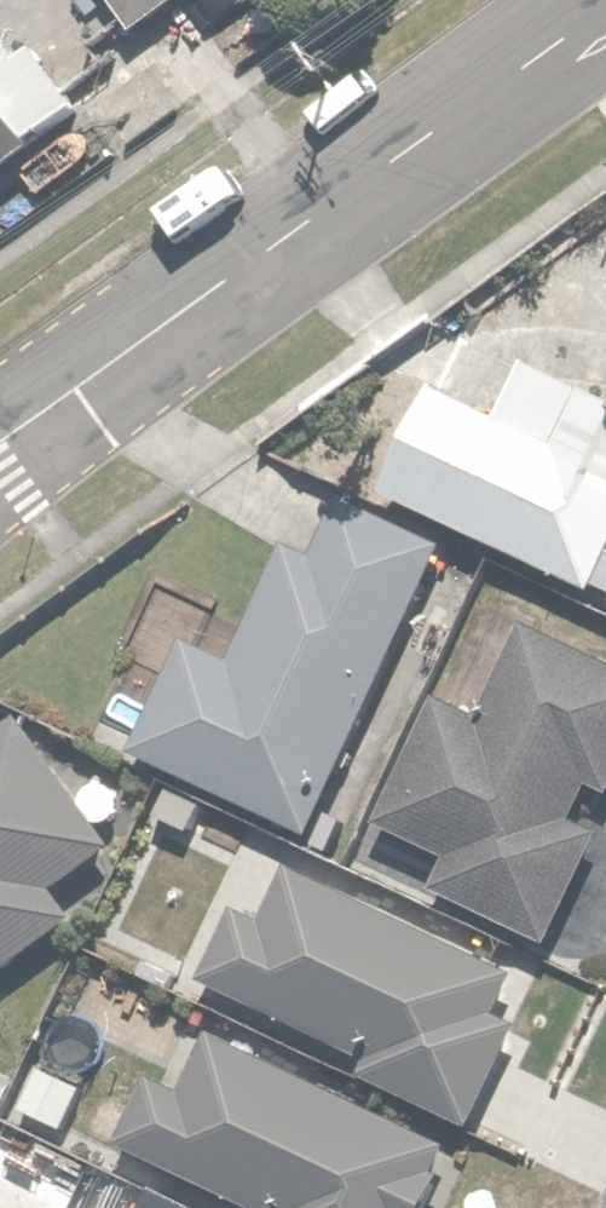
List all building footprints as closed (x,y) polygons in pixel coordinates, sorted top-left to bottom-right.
[(124,22),(157,0),(109,0),(124,22)] [(0,29),(0,175),(89,112),(35,36),(15,50),(0,29)] [(381,486),(605,593),(605,406),(530,370),(506,419),(430,383),(381,486)] [(325,840),(449,556),(453,548),(340,498),(314,558),(290,548),(245,652),(190,628),(134,756),(325,840)] [(562,592),(531,662),(605,696),(605,611),(562,592)] [(83,925),(65,896),(123,860),(30,710),(0,728),(0,977),(83,925)] [(231,897),(194,979),(359,1052),(349,1073),(468,1126),(515,1020),(499,1012),(521,963),(299,864),(276,916),(231,897)] [(218,1027),(189,1086),(159,1071),(121,1148),(244,1207),(428,1207),(459,1145),(218,1027)] [(141,1207),(217,1207),(156,1177),(141,1207)]
